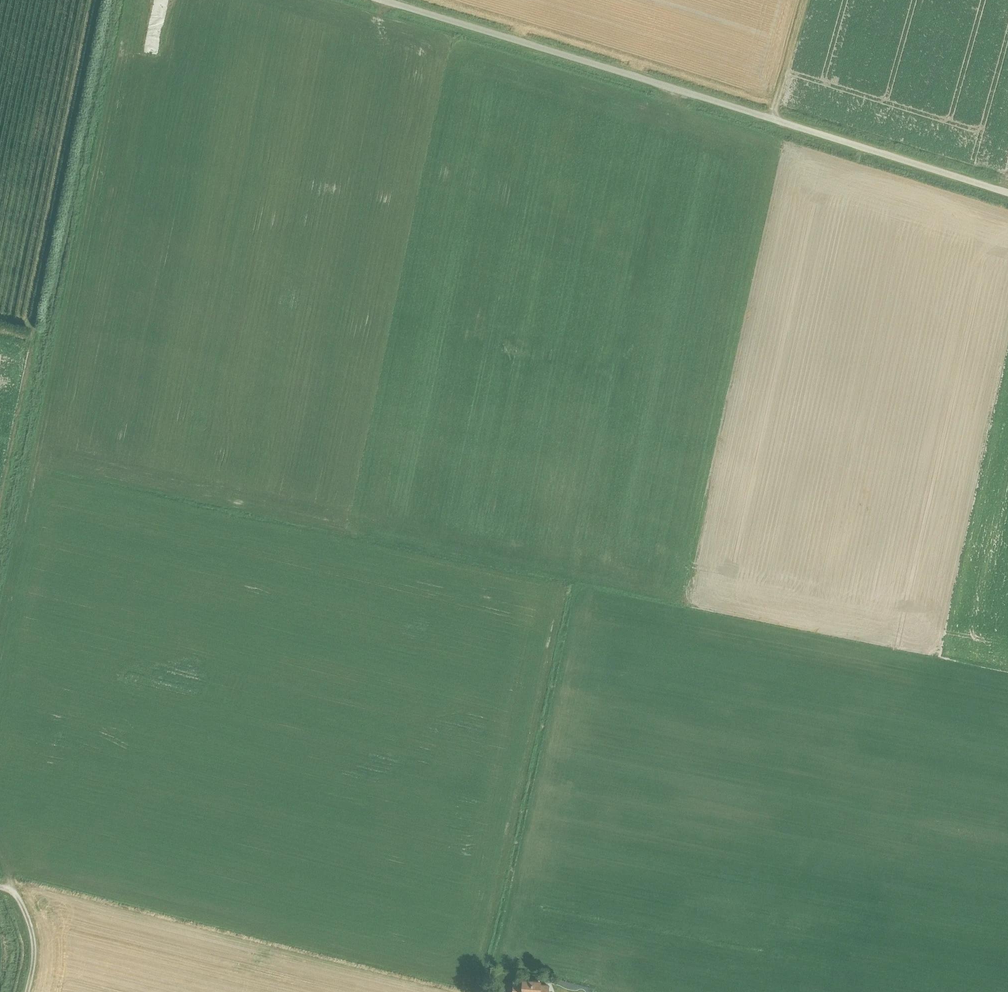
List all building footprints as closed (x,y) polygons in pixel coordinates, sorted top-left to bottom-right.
[(547,985),(539,985),(539,982),(522,981),(522,983),(514,983),(513,991),(546,991),(547,985)]
